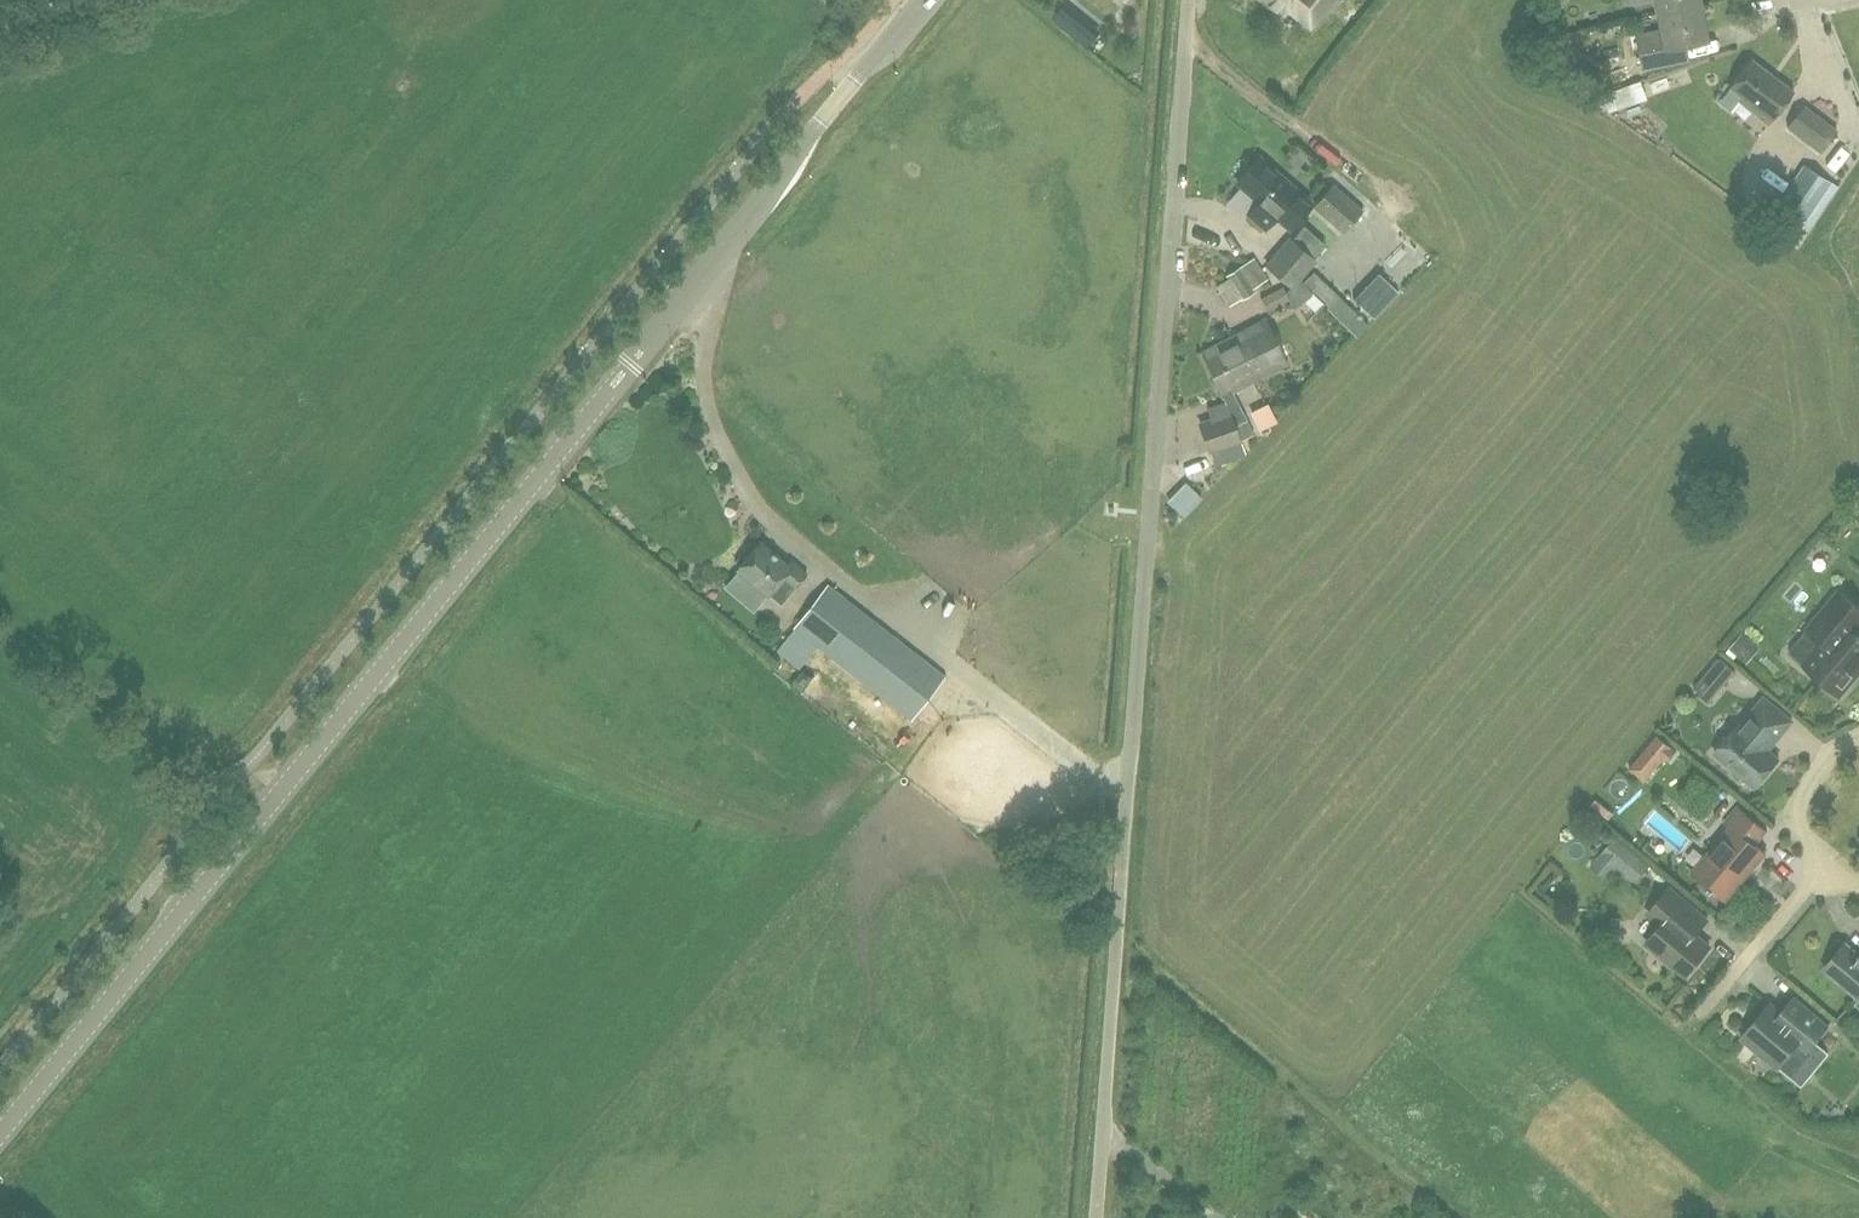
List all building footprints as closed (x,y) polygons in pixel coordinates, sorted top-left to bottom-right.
[(1332,0),(1262,0),(1281,16),(1287,9),(1295,16),(1295,15),(1310,27),(1332,0)] [(1369,0),(1350,0),(1325,28),(1335,38),(1369,0)] [(1700,5),(1699,0),(1655,0),(1657,14),(1700,5)] [(1063,6),(1055,16),(1077,34),(1086,23),(1064,4),(1063,6)] [(1700,5),(1657,14),(1661,29),(1636,35),(1643,68),(1678,61),(1675,46),(1708,39),(1700,5)] [(1769,124),(1794,92),(1751,59),(1718,101),(1732,112),(1740,101),(1769,124)] [(1647,99),(1641,82),(1640,80),(1602,94),(1608,112),(1647,99)] [(1787,126),(1820,152),(1836,130),(1804,105),(1787,126)] [(1269,208),(1291,228),(1312,205),(1259,157),(1238,180),(1252,193),(1242,204),(1259,219),(1269,208)] [(1804,164),(1777,202),(1777,203),(1786,208),(1804,220),(1805,221),(1831,181),(1804,164)] [(1314,206),(1343,232),(1362,210),(1333,184),(1314,206)] [(1786,208),(1772,227),(1790,240),(1804,220),(1786,208)] [(1267,265),(1292,287),(1315,260),(1290,239),(1267,265)] [(1242,257),(1240,242),(1209,247),(1211,261),(1242,257)] [(1266,279),(1253,259),(1240,267),(1239,266),(1226,275),(1229,280),(1242,300),(1255,291),(1253,288),(1266,279)] [(1360,333),(1369,324),(1335,291),(1313,271),(1302,283),(1312,295),(1327,309),(1326,309),(1356,338),(1360,333)] [(1377,276),(1353,302),(1373,320),(1398,294),(1377,276)] [(1242,300),(1229,280),(1215,288),(1228,308),(1242,300)] [(1268,312),(1288,303),(1284,293),(1281,287),(1260,297),(1268,312)] [(1265,319),(1233,335),(1255,381),(1287,364),(1287,365),(1288,364),(1265,318),(1264,319),(1265,319)] [(1233,392),(1255,381),(1233,335),(1202,351),(1204,355),(1202,356),(1223,397),(1224,397),(1232,413),(1230,414),(1229,413),(1199,424),(1209,451),(1241,440),(1235,424),(1247,418),(1233,392)] [(1259,429),(1281,419),(1272,399),(1250,409),(1259,429)] [(1169,495),(1186,516),(1208,497),(1191,477),(1169,495)] [(738,570),(723,588),(751,613),(767,594),(780,578),(793,589),(806,573),(790,559),(786,564),(758,541),(748,552),(744,549),(734,561),(738,564),(736,568),(738,570)] [(793,626),(909,718),(943,676),(826,584),(793,626)] [(1858,673),(1858,669),(1858,635),(1851,629),(1858,620),(1858,606),(1840,590),(1808,628),(1824,641),(1805,664),(1841,695),(1858,673)] [(1719,659),(1706,674),(1723,687),(1735,672),(1719,659)] [(1793,720),(1765,697),(1741,726),(1739,724),(1715,752),(1756,787),(1780,759),(1769,749),(1793,720)] [(1677,750),(1657,734),(1629,768),(1645,782),(1663,760),(1667,763),(1677,750)] [(1695,872),(1710,885),(1708,888),(1713,891),(1715,889),(1727,900),(1767,853),(1754,842),(1765,829),(1739,807),(1726,822),(1733,828),(1695,872)] [(1602,853),(1617,866),(1636,882),(1650,865),(1615,837),(1602,853)] [(1647,942),(1687,975),(1711,946),(1696,934),(1708,920),(1670,888),(1650,913),(1663,924),(1647,942)] [(1825,968),(1858,997),(1858,953),(1846,942),(1825,968)] [(1782,1012),(1771,1002),(1742,1037),(1778,1067),(1797,1045),(1806,1053),(1829,1025),(1795,997),(1782,1012)]
